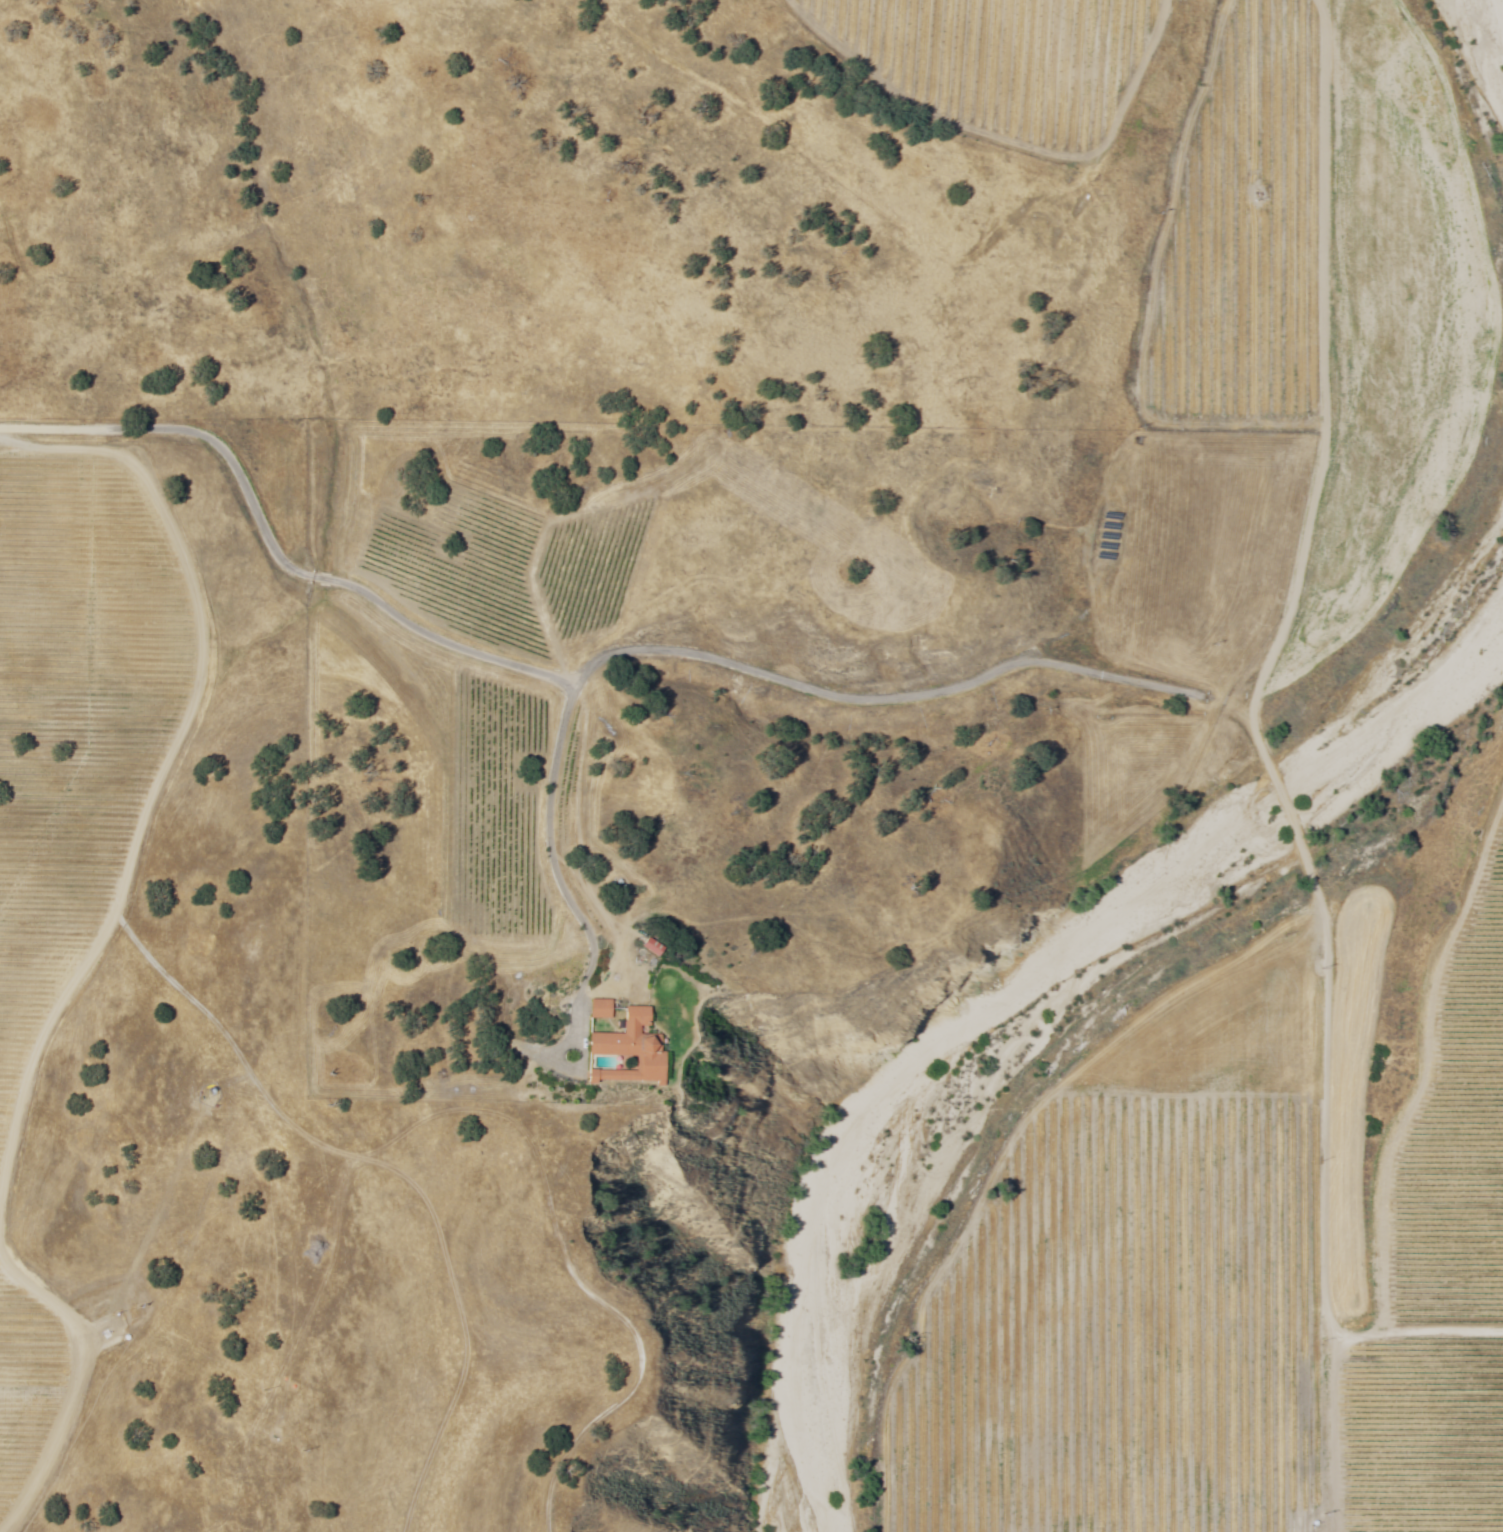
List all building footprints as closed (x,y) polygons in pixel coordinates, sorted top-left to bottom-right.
[(654,955),(658,948),(641,939),(637,946),(654,955)] [(652,939),(645,948),(661,959),(668,950),(652,939)] [(594,1000),(593,1019),(614,1020),(614,1001),(594,1000)] [(627,1008),(627,1023),(625,1023),(625,1035),(591,1034),(591,1056),(638,1057),(638,1072),(590,1072),(590,1086),(599,1086),(599,1081),(654,1082),(658,1082),(658,1088),(667,1088),(667,1053),(662,1053),(662,1035),(641,1035),(641,1027),(651,1027),(651,1008),(627,1008)]
